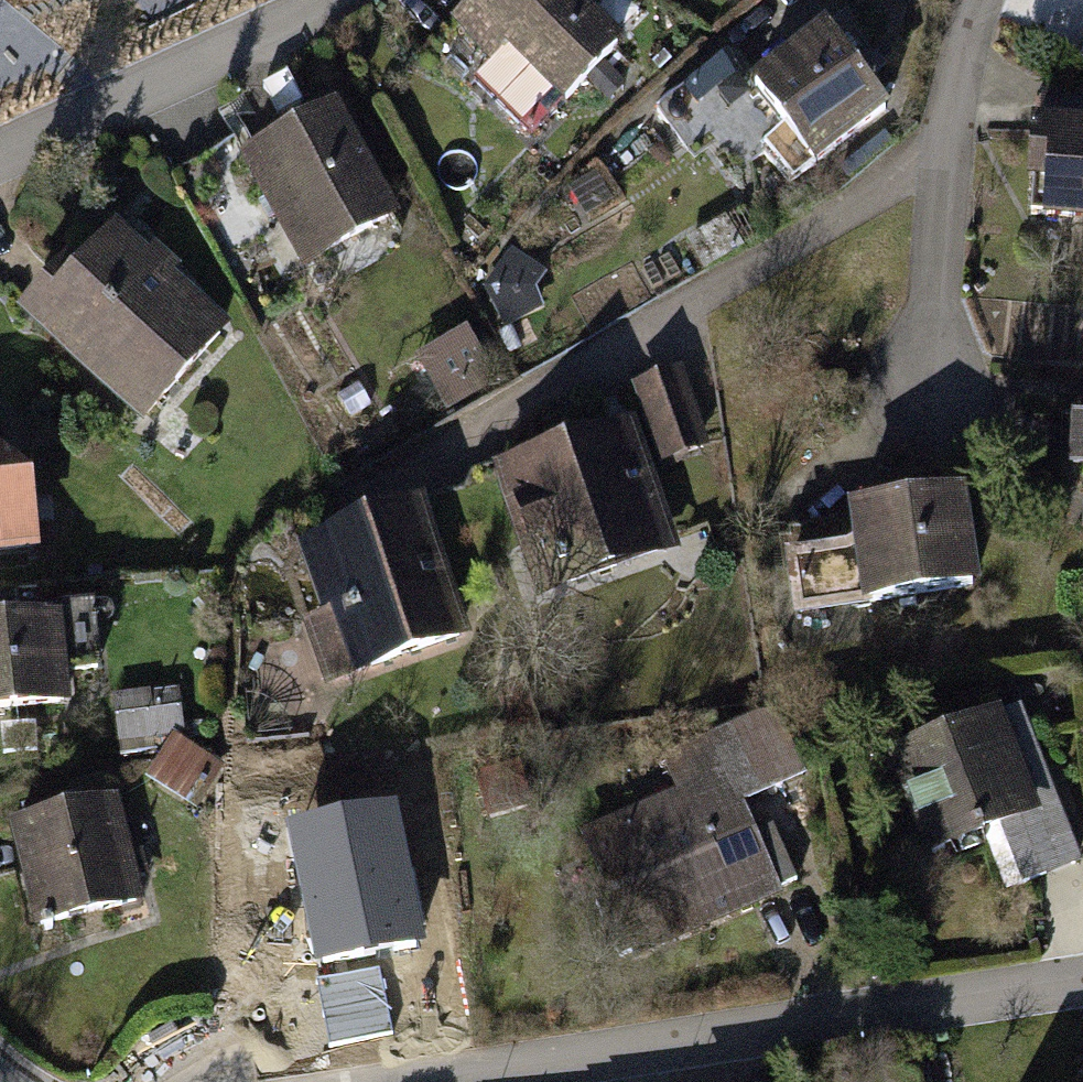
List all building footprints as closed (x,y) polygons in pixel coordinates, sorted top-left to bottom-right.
[(446,20),(491,63),(474,80),(534,137),(628,39),(586,0),(465,0),(446,20)] [(828,16),(743,78),(808,165),(893,102),(828,16)] [(336,103),(241,152),(297,260),(392,211),(336,103)] [(1029,116),(1025,181),(1047,182),(1044,228),(1082,230),(1082,119),(1029,116)] [(114,222),(29,311),(143,419),(228,330),(114,222)] [(674,389),(634,405),(661,473),(701,457),(674,389)] [(1073,413),(1070,464),(1082,465),(1082,413),(1073,413)] [(627,419),(498,461),(541,592),(669,550),(627,419)] [(34,501),(0,479),(0,503),(34,501)] [(948,484),(843,503),(861,603),(967,584),(948,484)] [(0,503),(0,581),(39,578),(34,501),(0,503)] [(419,501),(297,544),(322,614),(302,621),(322,678),(464,627),(419,501)] [(0,620),(0,712),(65,708),(59,616),(0,620)] [(676,792),(579,835),(632,950),(772,888),(734,807),(815,767),(789,699),(659,752),(676,792)] [(1018,704),(879,754),(916,856),(982,832),(1002,886),(1075,860),(1018,704)] [(108,792),(11,819),(40,925),(137,898),(108,792)] [(404,978),(373,909),(395,899),(371,846),(258,898),(313,1019),(404,978)]
